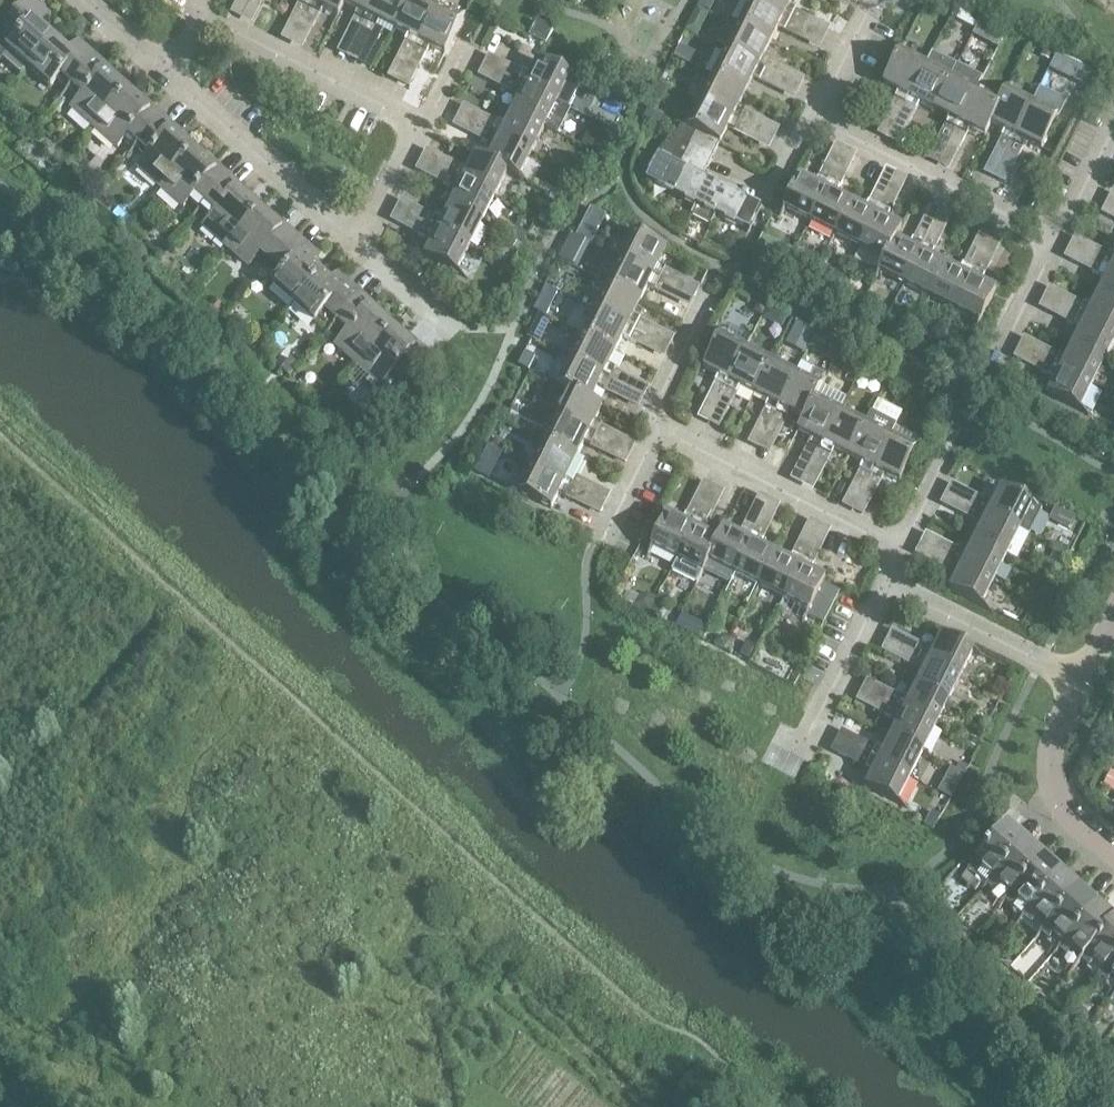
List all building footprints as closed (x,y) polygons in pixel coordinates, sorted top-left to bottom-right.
[(263,1),(260,0),(237,0),(231,14),(252,24),(263,1)] [(291,16),(303,22),(314,0),(299,0),(291,16)] [(303,22),(313,26),(322,7),(338,15),(344,3),(346,0),(314,0),(303,22)] [(344,3),(358,10),(349,31),(359,36),(377,0),(346,0),(344,3)] [(359,36),(370,41),(375,29),(379,21),(394,28),(408,0),(377,0),(359,36)] [(418,0),(408,0),(394,28),(408,35),(399,56),(409,61),(435,9),(418,0)] [(698,7),(710,13),(717,0),(702,0),(698,7)] [(804,27),(752,0),(739,25),(771,41),(779,27),(799,37),(804,27)] [(752,0),(804,27),(810,16),(789,6),(792,0),(752,0)] [(57,42),(34,21),(43,10),(33,1),(4,32),(0,37),(0,63),(3,60),(20,75),(27,67),(30,71),(57,42)] [(974,31),(982,17),(960,6),(953,20),(974,31)] [(460,21),(435,9),(409,61),(420,66),(430,46),(445,54),(461,22),(460,21)] [(698,38),(710,15),(697,9),(685,32),(698,38)] [(302,48),(313,26),(303,22),(291,16),(280,38),(302,48)] [(804,27),(799,37),(822,49),(832,28),(810,16),(804,27)] [(983,18),(973,38),(998,50),(1008,31),(983,18)] [(546,45),(554,29),(537,21),(529,36),(546,45)] [(771,41),(739,25),(727,50),(779,77),(784,66),(764,56),(771,41)] [(359,36),(349,31),(337,53),(359,64),(358,65),(372,72),(383,47),(377,44),(383,33),(375,29),(370,41),(359,36)] [(76,59),(57,42),(30,71),(52,90),(59,83),(68,91),(69,90),(71,92),(99,60),(85,48),(76,59)] [(699,70),(704,59),(680,47),(675,58),(699,70)] [(779,77),(727,50),(714,75),(746,91),(753,77),(773,87),(779,77)] [(1050,63),(1054,54),(1045,50),(1041,59),(1050,63)] [(926,65),(901,52),(884,84),(900,92),(890,111),(900,117),(926,65)] [(932,53),(926,65),(900,117),(911,122),(920,102),(935,110),(935,109),(957,66),(932,53)] [(479,76),(500,87),(506,75),(511,65),(490,55),(479,76)] [(408,90),(420,66),(409,61),(399,56),(387,79),(408,90)] [(511,65),(506,75),(569,108),(582,82),(538,59),(530,75),(511,65)] [(99,60),(71,92),(79,99),(72,108),(96,130),(127,95),(114,83),(119,78),(99,60)] [(779,77),(773,87),(796,99),(807,78),(784,66),(779,77)] [(982,78),(957,66),(935,109),(950,117),(940,137),(950,142),(976,90),(982,78)] [(569,108),(506,75),(500,87),(519,97),(512,110),(545,127),(557,133),(569,108)] [(746,91),(714,75),(702,100),(754,127),(759,117),(738,106),(746,91)] [(1002,102),(976,90),(950,142),(961,147),(971,128),(985,135),(992,122),(1002,102)] [(1007,91),(1002,102),(992,122),(1007,130),(997,150),(1006,155),(1032,104),(1007,91)] [(127,95),(96,130),(118,149),(125,141),(137,151),(165,119),(142,99),(138,104),(127,95)] [(754,127),(702,100),(689,126),(697,130),(720,142),(727,128),(748,138),(754,127)] [(1058,117),(1032,104),(1006,155),(1018,161),(1028,141),(1042,148),(1058,117)] [(454,127),(475,137),(480,126),(486,115),(465,105),(454,127)] [(545,127),(512,110),(506,124),(486,115),(480,126),(532,152),(545,127)] [(666,129),(670,121),(647,110),(644,119),(666,129)] [(899,145),(911,122),(900,117),(890,111),(879,135),(899,145)] [(754,127),(748,138),(771,149),(781,128),(759,117),(754,127)] [(165,119),(137,151),(145,158),(138,166),(163,188),(194,153),(180,141),(184,137),(165,119)] [(608,130),(593,122),(581,146),(596,154),(608,130)] [(684,156),(690,144),(697,130),(689,126),(683,123),(671,147),(665,144),(646,181),(695,206),(696,206),(708,181),(707,180),(707,182),(701,179),(707,167),(684,156)] [(532,152),(480,126),(475,137),(494,147),(487,161),(507,171),(519,177),(532,152)] [(720,142),(697,130),(690,144),(714,155),(719,144),(720,142)] [(949,170),(961,147),(950,142),(940,137),(929,159),(949,170)] [(714,155),(690,144),(684,156),(707,167),(714,155)] [(836,170),(846,175),(856,155),(835,145),(825,164),(836,170)] [(418,170),(438,180),(443,170),(448,159),(427,149),(418,170)] [(1006,185),(1018,161),(1006,155),(997,150),(985,175),(1006,185)] [(194,153),(163,188),(184,207),(191,199),(202,209),(231,178),(210,159),(206,163),(194,153)] [(507,171),(487,161),(475,155),(468,169),(448,159),(443,170),(494,196),(496,193),(507,171)] [(800,177),(784,209),(810,222),(836,170),(825,164),(815,185),(800,177)] [(494,196),(443,170),(438,180),(458,189),(450,205),(482,221),(494,197),(494,196)] [(836,170),(810,222),(835,235),(851,203),(836,195),(846,175),(836,170)] [(886,195),(896,200),(906,180),(886,170),(875,190),(886,195)] [(103,184),(94,176),(85,186),(95,194),(103,184)] [(231,178),(202,209),(211,217),(204,224),(229,246),(259,212),(246,200),(251,195),(231,178)] [(715,217),(728,191),(727,192),(717,187),(717,186),(708,181),(696,206),(695,206),(691,215),(711,226),(715,217)] [(865,210),(851,203),(835,235),(860,247),(886,195),(875,190),(865,210)] [(748,233),(760,209),(737,197),(738,196),(728,191),(715,217),(748,233)] [(1113,219),(1113,193),(1103,213),(1113,219)] [(886,195),(860,247),(884,259),(878,271),(879,272),(896,239),(895,239),(901,227),(886,220),(896,200),(886,195)] [(391,221),(412,231),(418,220),(423,210),(402,200),(391,221)] [(482,221),(450,205),(442,220),(423,210),(418,220),(469,246),(481,222),(482,221)] [(557,210),(547,205),(539,221),(549,226),(557,210)] [(931,232),(941,238),(951,218),(931,208),(921,227),(931,232)] [(591,210),(577,239),(592,246),(606,218),(591,210)] [(271,222),(259,212),(229,246),(250,265),(257,258),(268,268),(297,236),(275,217),(271,222)] [(469,246),(418,220),(412,231),(432,241),(424,256),(456,272),(469,246)] [(536,231),(528,227),(520,243),(527,247),(536,231)] [(911,247),(896,239),(879,272),(905,284),(931,232),(921,227),(911,247)] [(931,232),(905,284),(930,297),(946,265),(931,257),(941,238),(931,232)] [(981,257),(991,263),(1001,243),(981,232),(971,252),(981,257)] [(666,250),(634,234),(621,260),(673,286),(678,276),(658,265),(666,250)] [(297,236),(268,268),(280,278),(273,286),(295,305),(322,274),(312,265),(320,256),(297,236)] [(578,271),(590,246),(571,236),(558,261),(578,271)] [(1065,259),(1085,269),(1091,257),(1096,248),(1075,238),(1065,259)] [(833,255),(838,245),(831,242),(826,251),(833,255)] [(1096,248),(1091,257),(1113,269),(1113,257),(1096,248)] [(777,255),(789,261),(791,257),(779,251),(777,255)] [(960,272),(946,265),(930,297),(955,310),(981,257),(971,252),(960,272)] [(813,276),(819,266),(796,253),(790,264),(813,276)] [(777,255),(776,256),(774,259),(786,266),(789,261),(777,255)] [(981,257),(955,310),(980,322),(997,290),(982,283),(992,263),(991,263),(981,257)] [(1091,257),(1085,269),(1106,279),(1099,293),(1113,300),(1113,269),(1091,257)] [(673,286),(621,260),(609,285),(640,301),(648,286),(668,296),(673,286)] [(843,279),(820,267),(813,280),(837,292),(843,279)] [(331,282),(322,274),(295,305),(315,322),(321,315),(335,326),(363,295),(339,273),(331,282)] [(700,287),(678,276),(673,286),(668,296),(690,307),(700,287)] [(556,284),(553,290),(560,294),(563,287),(556,284)] [(640,301),(609,285),(596,310),(648,336),(653,326),(633,315),(640,301)] [(546,288),(534,311),(547,317),(558,294),(546,288)] [(1040,309),(1060,319),(1066,307),(1071,297),(1050,288),(1040,309)] [(1099,293),(1092,308),(1071,297),(1066,307),(1113,332),(1113,300),(1099,293)] [(712,294),(664,394),(672,399),(720,298),(712,294)] [(363,295),(335,326),(345,336),(338,344),(360,364),(391,329),(378,318),(383,313),(363,295)] [(761,319),(766,311),(757,306),(752,314),(761,319)] [(1066,307),(1060,319),(1081,329),(1074,343),(1105,359),(1113,341),(1113,332),(1066,307)] [(648,336),(596,310),(584,335),(615,351),(622,336),(643,346),(648,336)] [(782,330),(787,320),(767,310),(762,321),(782,330)] [(540,344),(552,321),(539,314),(527,338),(540,344)] [(816,335),(796,325),(784,347),(804,358),(816,335)] [(675,337),(653,326),(648,336),(643,346),(665,358),(675,337)] [(391,329),(360,364),(384,384),(391,376),(401,385),(429,354),(408,335),(403,340),(391,329)] [(584,335),(573,356),(571,361),(622,386),(628,376),(608,366),(615,351),(584,335)] [(841,347),(817,336),(811,350),(835,361),(841,347)] [(745,350),(720,337),(703,368),(718,376),(708,396),(719,401),(745,350)] [(1015,359),(1035,369),(1041,357),(1046,348),(1025,338),(1015,359)] [(530,374),(543,349),(531,343),(518,368),(530,374)] [(1105,359),(1074,343),(1066,358),(1046,348),(1041,357),(1092,384),(1105,359)] [(850,366),(855,356),(841,349),(836,359),(850,366)] [(770,362),(745,350),(719,401),(729,406),(739,387),(754,394),(770,362)] [(562,357),(571,361),(573,356),(564,353),(562,357)] [(1092,384),(1041,357),(1035,369),(1055,379),(1048,394),(1079,409),(1092,384)] [(288,375),(298,364),(290,358),(281,369),(288,375)] [(841,376),(846,365),(835,360),(830,371),(841,376)] [(304,375),(311,368),(303,361),(296,368),(304,375)] [(571,361),(559,386),(570,392),(590,402),(597,387),(617,397),(622,386),(571,361)] [(795,375),(770,362),(754,394),(769,401),(759,421),(769,426),(795,375)] [(805,419),(815,400),(827,376),(814,370),(808,381),(795,375),(769,426),(780,431),(790,412),(805,419)] [(651,388),(628,376),(622,386),(617,397),(640,409),(651,388)] [(590,402),(570,392),(558,417),(609,442),(614,433),(595,423),(602,408),(590,402)] [(905,409),(911,398),(900,392),(894,404),(905,409)] [(717,430),(729,406),(719,401),(708,396),(696,419),(717,430)] [(839,412),(815,400),(805,419),(798,432),(812,439),(803,458),(813,464),(839,412)] [(686,417),(689,410),(679,406),(676,413),(686,417)] [(864,425),(839,412),(813,464),(824,469),(833,450),(848,458),(864,425)] [(864,489),(889,437),(896,424),(871,412),(864,425),(848,458),(862,465),(853,483),(864,489)] [(507,423),(515,427),(519,417),(512,413),(507,423)] [(609,442),(558,417),(545,442),(577,458),(584,444),(604,454),(609,442)] [(347,429),(352,423),(347,418),(341,424),(347,429)] [(768,455),(780,431),(769,426),(759,421),(747,445),(768,455)] [(637,444),(614,433),(609,442),(604,454),(626,465),(637,444)] [(915,451),(889,437),(864,489),(874,494),(884,476),(899,483),(915,451)] [(501,452),(506,443),(496,439),(492,448),(501,452)] [(577,458),(545,442),(533,467),(558,480),(584,493),(589,483),(570,473),(577,458)] [(503,454),(488,447),(475,474),(489,481),(503,454)] [(812,493),(824,469),(813,464),(803,458),(791,482),(812,493)] [(558,480),(533,467),(520,493),(551,508),(558,494),(578,504),(584,493),(558,480)] [(968,504),(973,493),(952,482),(942,504),(962,514),(968,504)] [(612,495),(589,483),(584,493),(578,504),(601,516),(612,495)] [(702,483),(693,502),(704,508),(714,513),(724,493),(702,483)] [(863,517),(874,494),(864,489),(853,483),(841,506),(863,517)] [(1028,534),(1041,509),(1000,488),(993,503),(973,493),(968,504),(1019,530),(1028,534)] [(760,521),(770,526),(780,506),(760,496),(750,516),(760,521)] [(652,547),(678,560),(704,508),(693,502),(682,523),(667,515),(652,547)] [(1019,530),(968,504),(962,514),(982,524),(975,539),(1006,555),(1019,530)] [(704,508),(678,560),(702,572),(709,560),(718,541),(704,534),(714,513),(704,508)] [(1068,533),(1074,521),(1055,512),(1049,524),(1068,533)] [(739,536),(724,529),(718,541),(709,560),(734,573),(760,521),(750,516),(739,536)] [(760,521),(734,573),(759,585),(775,553),(760,546),(770,526),(760,521)] [(810,547),(821,552),(831,532),(810,522),(800,542),(810,547)] [(942,554),(948,542),(927,532),(917,554),(937,564),(942,554)] [(1006,555),(975,539),(968,552),(948,542),(942,554),(994,580),(1006,555)] [(790,561),(775,553),(759,585),(784,598),(810,547),(800,542),(790,561)] [(1042,545),(1034,547),(1036,555),(1044,553),(1042,545)] [(810,610),(826,579),(811,572),(821,552),(810,547),(784,598),(810,610)] [(994,580),(942,554),(937,564),(957,574),(949,589),(981,605),(994,580)] [(650,614),(657,600),(641,593),(635,607),(650,614)] [(651,615),(659,619),(664,609),(656,605),(651,615)] [(699,638),(705,626),(683,615),(677,627),(699,638)] [(743,641),(747,634),(740,630),(736,638),(743,641)] [(883,652),(904,662),(909,651),(914,640),(893,630),(883,652)] [(914,640),(909,651),(961,677),(973,652),(941,635),(934,650),(914,640)] [(725,651),(730,641),(720,636),(715,646),(725,651)] [(748,661),(755,648),(747,644),(740,657),(748,661)] [(961,677),(909,651),(904,662),(923,671),(916,686),(948,702),(961,677)] [(791,680),(796,668),(787,664),(782,676),(791,680)] [(883,701),(889,690),(868,680),(858,701),(878,711),(883,701)] [(948,702),(916,686),(909,700),(889,690),(883,701),(935,727),(948,702)] [(935,727),(883,701),(878,711),(898,721),(891,736),(923,752),(935,727)] [(833,751),(853,761),(858,751),(863,741),(843,731),(833,751)] [(923,752),(891,736),(883,751),(863,741),(858,751),(910,777),(923,752)] [(975,750),(978,744),(970,739),(966,745),(975,750)] [(910,777),(858,751),(853,761),(873,771),(865,787),(897,803),(910,777)] [(969,768),(960,763),(956,773),(964,777),(969,768)] [(951,801),(964,778),(951,771),(939,794),(951,801)] [(1111,774),(1103,790),(1113,796),(1113,776),(1111,774)] [(924,828),(933,833),(941,818),(932,813),(924,828)] [(996,874),(1024,843),(1007,828),(970,869),(987,884),(996,874)] [(1017,887),(1042,859),(1024,843),(996,874),(987,884),(1005,900),(1017,887)] [(1033,905),(1060,875),(1042,859),(1017,887),(1005,900),(1023,917),(1033,905)] [(1059,912),(1078,891),(1060,875),(1033,905),(1023,917),(1041,932),(1059,912)] [(1069,936),(1096,907),(1078,891),(1059,912),(1041,932),(1059,948),(1069,936)] [(957,903),(946,894),(939,902),(950,911),(957,903)] [(1081,959),(1113,923),(1096,907),(1069,936),(1059,948),(1077,964),(1081,959)] [(1113,958),(1113,923),(1081,959),(1083,961),(1099,975),(1105,967),(1113,958)] [(1105,967),(1099,975),(1113,989),(1113,958),(1105,967)] [(1079,1029),(1089,1019),(1076,1007),(1066,1017),(1079,1029)]
